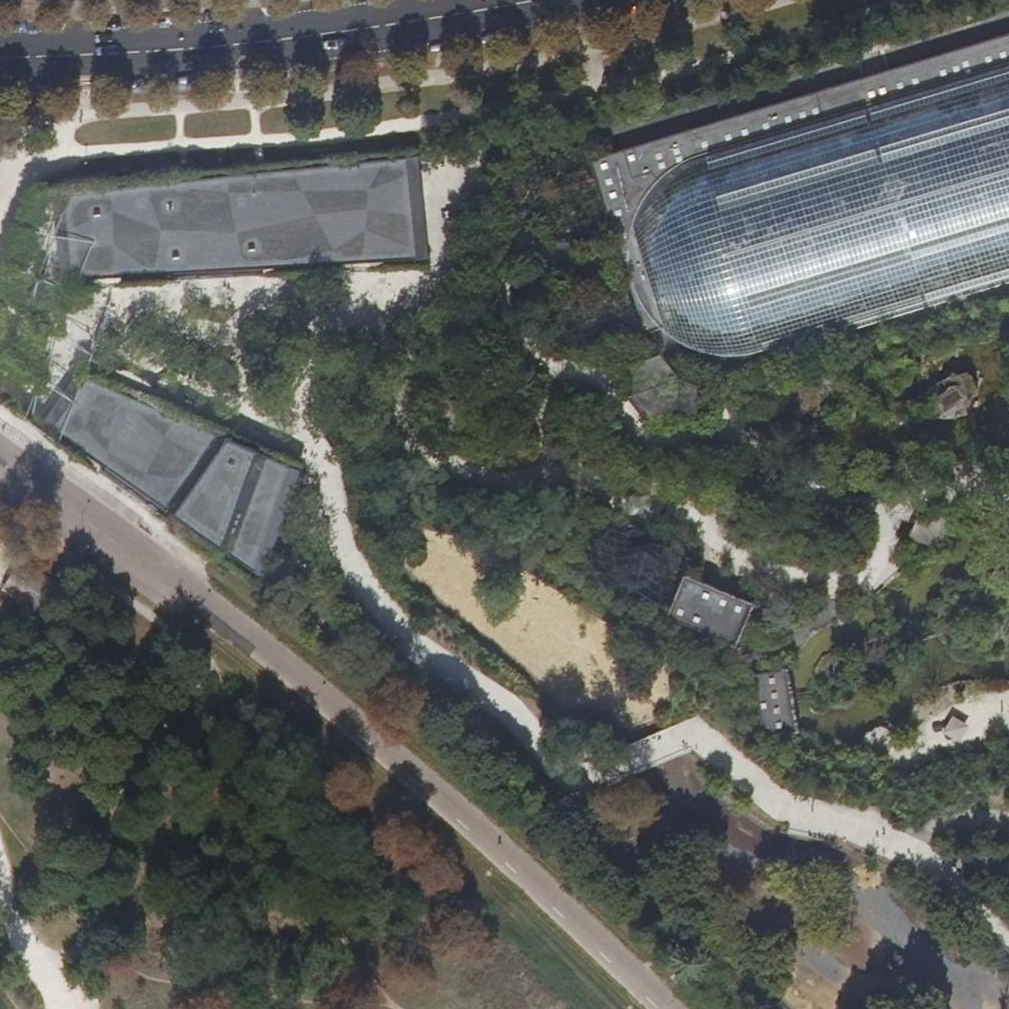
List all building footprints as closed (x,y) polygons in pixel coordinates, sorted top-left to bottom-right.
[(591,159),(615,241),(621,261),(643,334),(664,327),(670,347),(671,347),(672,348),(673,348),(674,349),(676,350),(677,351),(678,351),(679,352),(680,352),(681,352),(682,353),(683,354),(684,354),(685,354),(686,355),(687,355),(688,355),(689,356),(691,356),(691,357),(692,357),(693,358),(695,358),(696,359),(698,359),(699,359),(700,359),(702,360),(703,360),(704,360),(705,361),(706,361),(707,361),(709,362),(710,362),(711,362),(713,362),(714,362),(715,362),(717,362),(718,362),(719,363),(720,363),(721,363),(722,363),(723,363),(724,363),(725,363),(726,363),(727,363),(728,363),(729,363),(730,363),(731,363),(732,363),(733,363),(734,362),(735,362),(736,362),(737,362),(738,362),(739,362),(740,362),(742,362),(743,361),(744,361),(746,361),(747,361),(749,361),(750,360),(751,360),(752,360),(753,360),(753,359),(754,359),(756,359),(757,359),(758,358),(1008,282),(1008,34),(591,159)] [(419,159),(52,193),(53,195),(63,194),(72,277),(62,278),(62,281),(87,279),(123,278),(172,275),(277,270),(341,267),(383,265),(430,262),(430,259),(420,260),(409,163),(419,161),(419,159)] [(419,161),(409,163),(420,260),(430,259),(419,161)] [(63,194),(53,195),(59,253),(62,278),(72,277),(63,194)] [(666,354),(636,362),(635,392),(653,412),(680,405),(703,412),(703,397),(703,382),(683,374),(666,354)] [(46,421),(44,423),(264,582),(265,580),(256,573),(291,472),(301,476),(301,474),(293,469),(87,376),(78,372),(77,374),(87,378),(70,403),(54,427),(46,421)] [(77,374),(46,421),(54,427),(70,403),(87,378),(77,374)] [(291,472),(256,573),(265,580),(301,476),(291,472)] [(34,613),(54,584),(24,562),(3,590),(34,613)] [(674,603),(668,618),(735,646),(753,604),(726,593),(686,576),(674,603)] [(771,671),(753,674),(763,737),(797,731),(792,699),(787,668),(771,671)]
